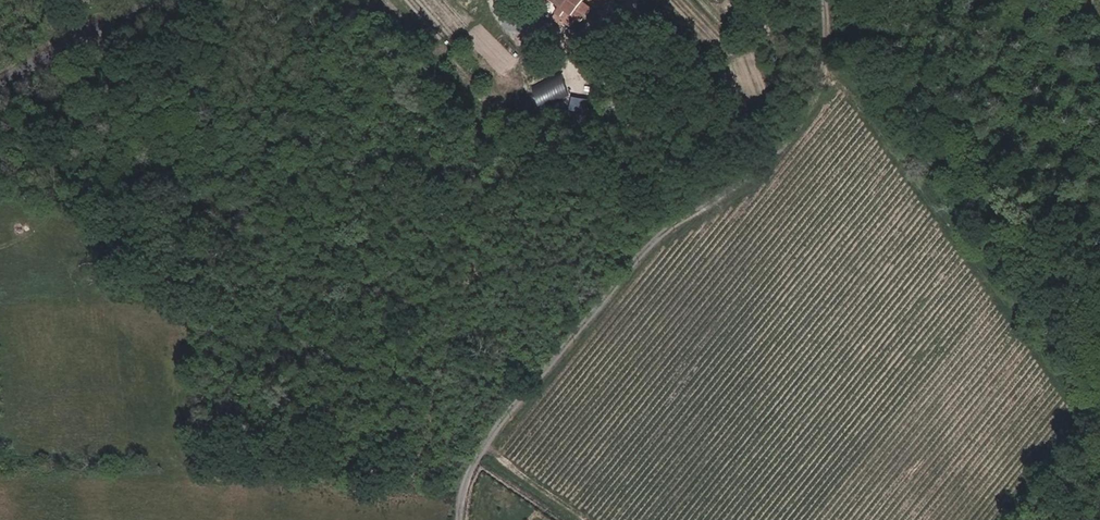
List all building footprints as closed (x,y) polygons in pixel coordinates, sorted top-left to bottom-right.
[(559,9),(560,10),(557,16),(562,19),(566,15),(576,22),(585,20),(592,11),(583,4),(586,0),(546,0),(559,9)]
